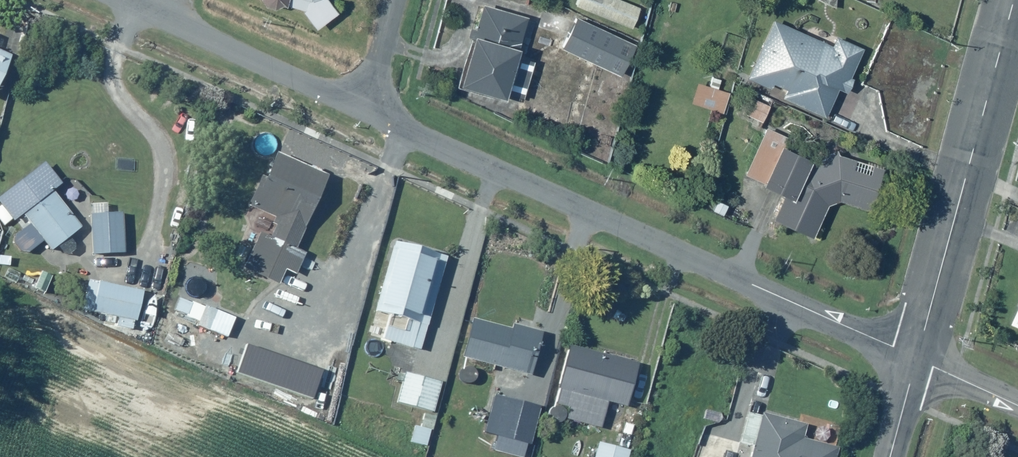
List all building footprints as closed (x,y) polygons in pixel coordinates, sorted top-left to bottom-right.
[(264,3),(275,6),(285,4),(303,9),(317,27),(338,10),(330,0),(263,0),(264,3)] [(632,27),(640,5),(626,0),(578,0),(576,5),(632,27)] [(529,16),(481,1),(455,83),(502,98),(505,90),(524,96),(536,59),(517,53),(529,16)] [(831,44),(774,15),(744,73),(772,88),(773,84),(786,91),(784,95),(824,115),(837,90),(844,94),(854,76),(850,74),(862,51),(835,36),(831,44)] [(574,16),(560,46),(621,74),(635,44),(574,16)] [(10,52),(0,48),(0,78),(10,52)] [(730,90),(696,82),(691,106),(725,113),(730,90)] [(753,91),(745,112),(763,119),(771,98),(753,91)] [(812,236),(825,206),(838,200),(864,211),(881,170),(871,166),(868,172),(854,166),(857,160),(822,145),(819,151),(768,128),(766,131),(747,175),(787,193),(775,220),(812,236)] [(328,176),(273,151),(250,201),(278,214),(268,235),(261,232),(244,268),(277,284),(284,269),(297,275),(307,253),(295,248),(328,176)] [(50,248),(82,224),(53,188),(60,182),(43,161),(0,195),(0,206),(11,220),(21,212),(28,221),(9,236),(24,255),(44,240),(50,248)] [(123,212),(91,212),(92,254),(124,253),(123,212)] [(446,251),(393,238),(375,309),(388,312),(382,338),(421,348),(446,251)] [(143,290),(88,278),(81,307),(136,319),(143,290)] [(215,308),(180,295),(173,312),(213,327),(211,334),(227,339),(237,312),(217,304),(215,308)] [(474,319),(464,356),(531,373),(543,329),(511,321),(509,328),(474,319)] [(635,358),(569,343),(555,403),(567,406),(565,418),(602,427),(607,403),(623,407),(635,358)] [(441,381),(408,372),(406,372),(399,400),(434,409),(441,381)] [(493,391),(482,432),(495,435),(491,449),(521,456),(525,456),(540,404),(493,391)] [(749,456),(834,456),(837,447),(804,439),(807,425),(748,410),(740,440),(753,443),(749,456)] [(432,425),(414,423),(411,442),(430,444),(432,425)] [(597,439),(593,456),(628,456),(630,447),(597,439)]
